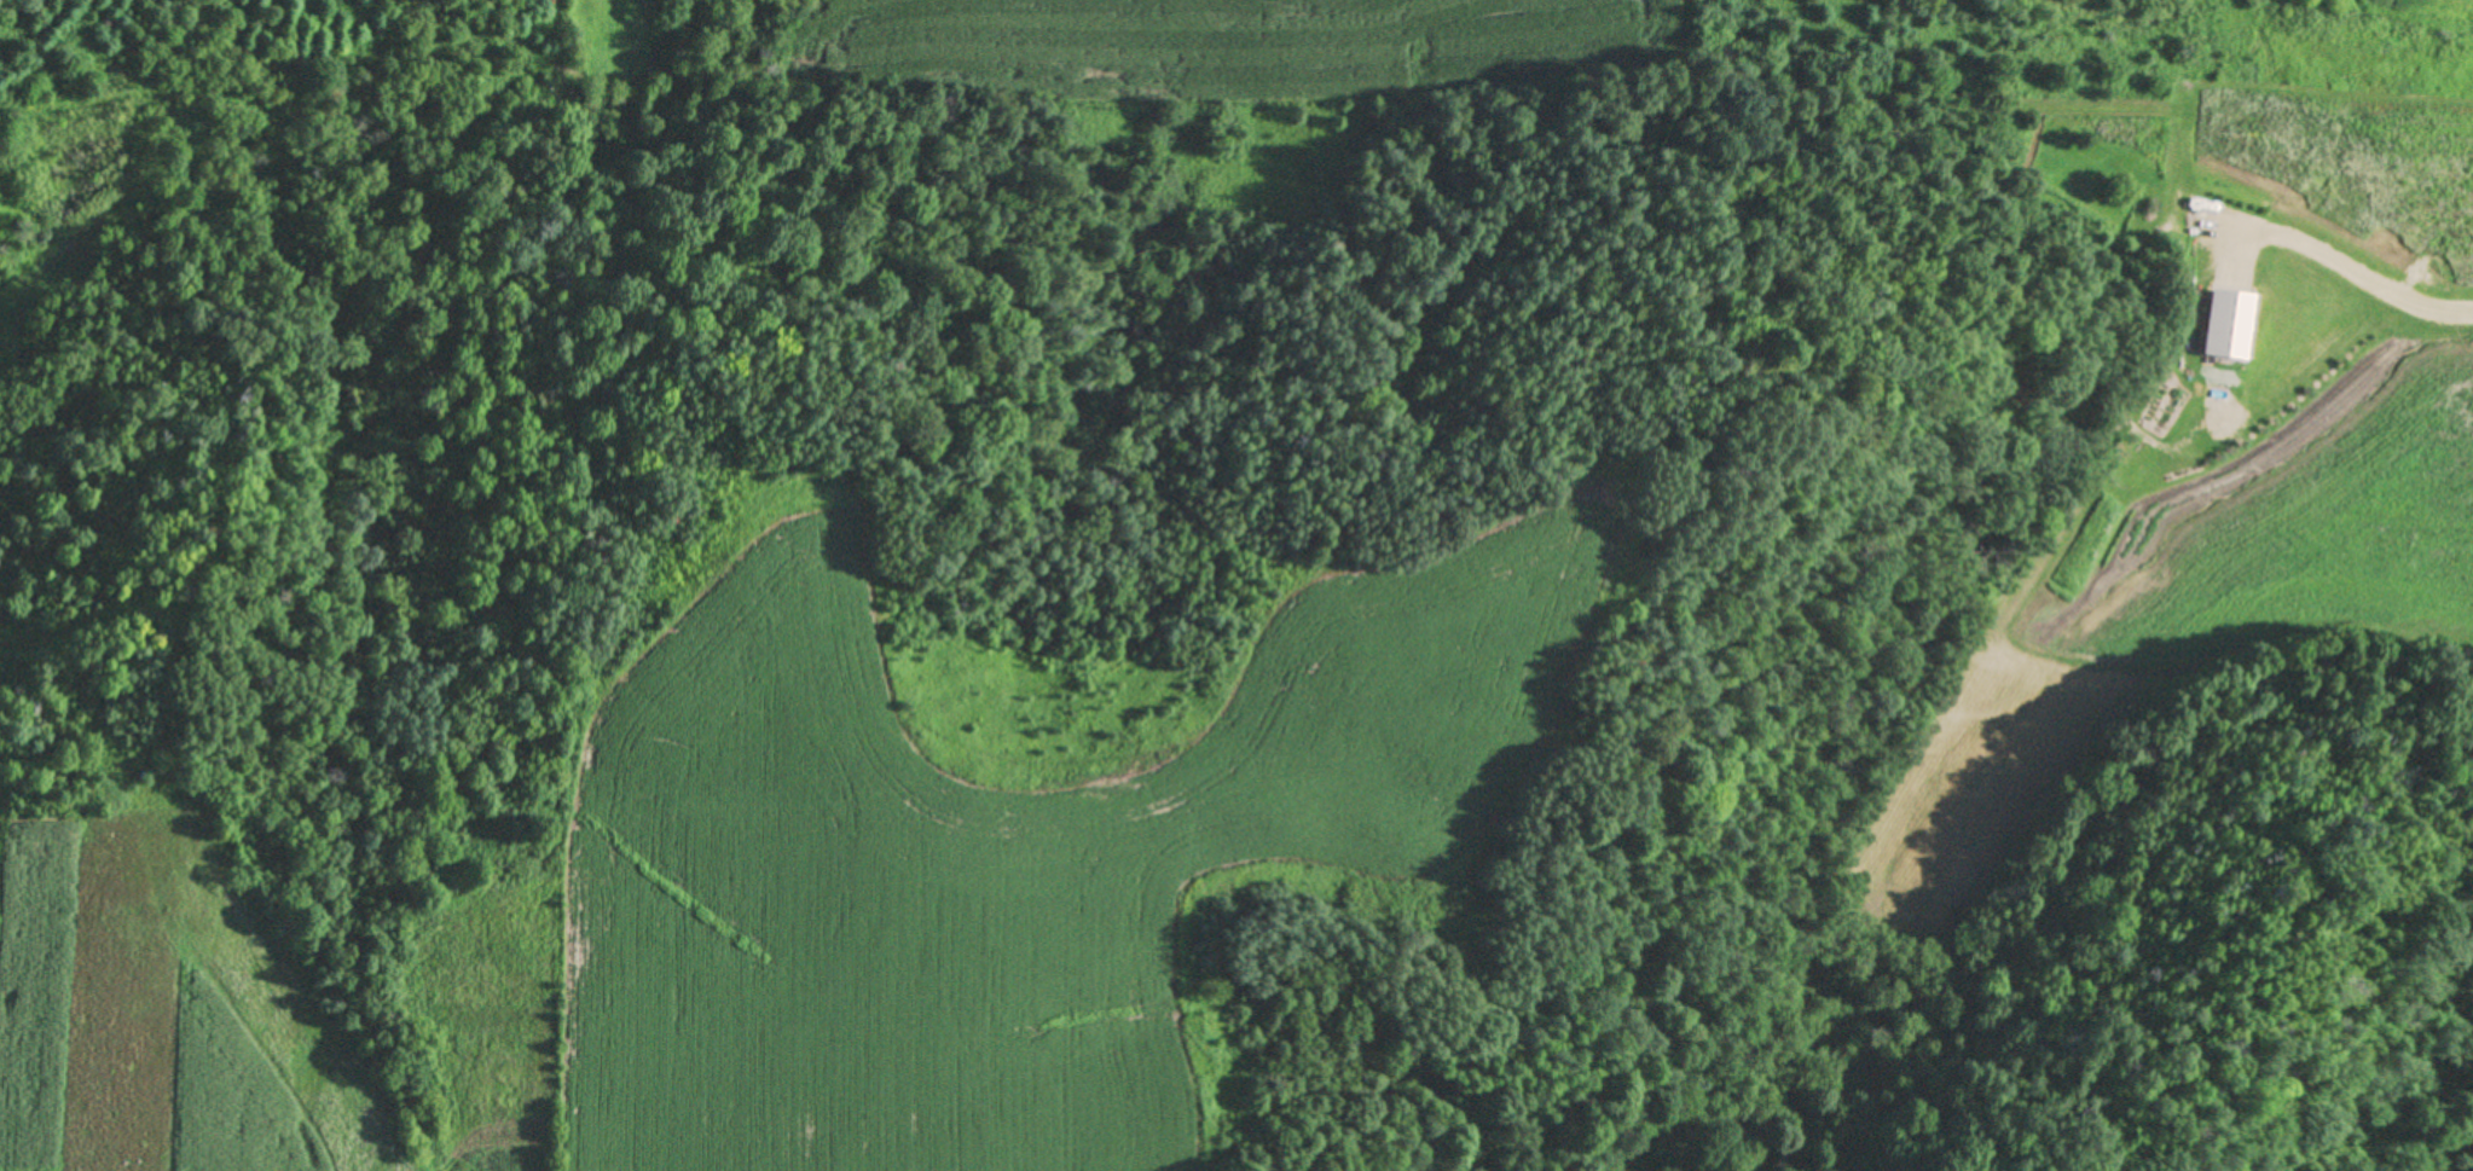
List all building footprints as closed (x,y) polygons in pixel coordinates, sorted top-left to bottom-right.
[(2207,356),(2247,361),(2256,293),(2215,289),(2207,356)]
